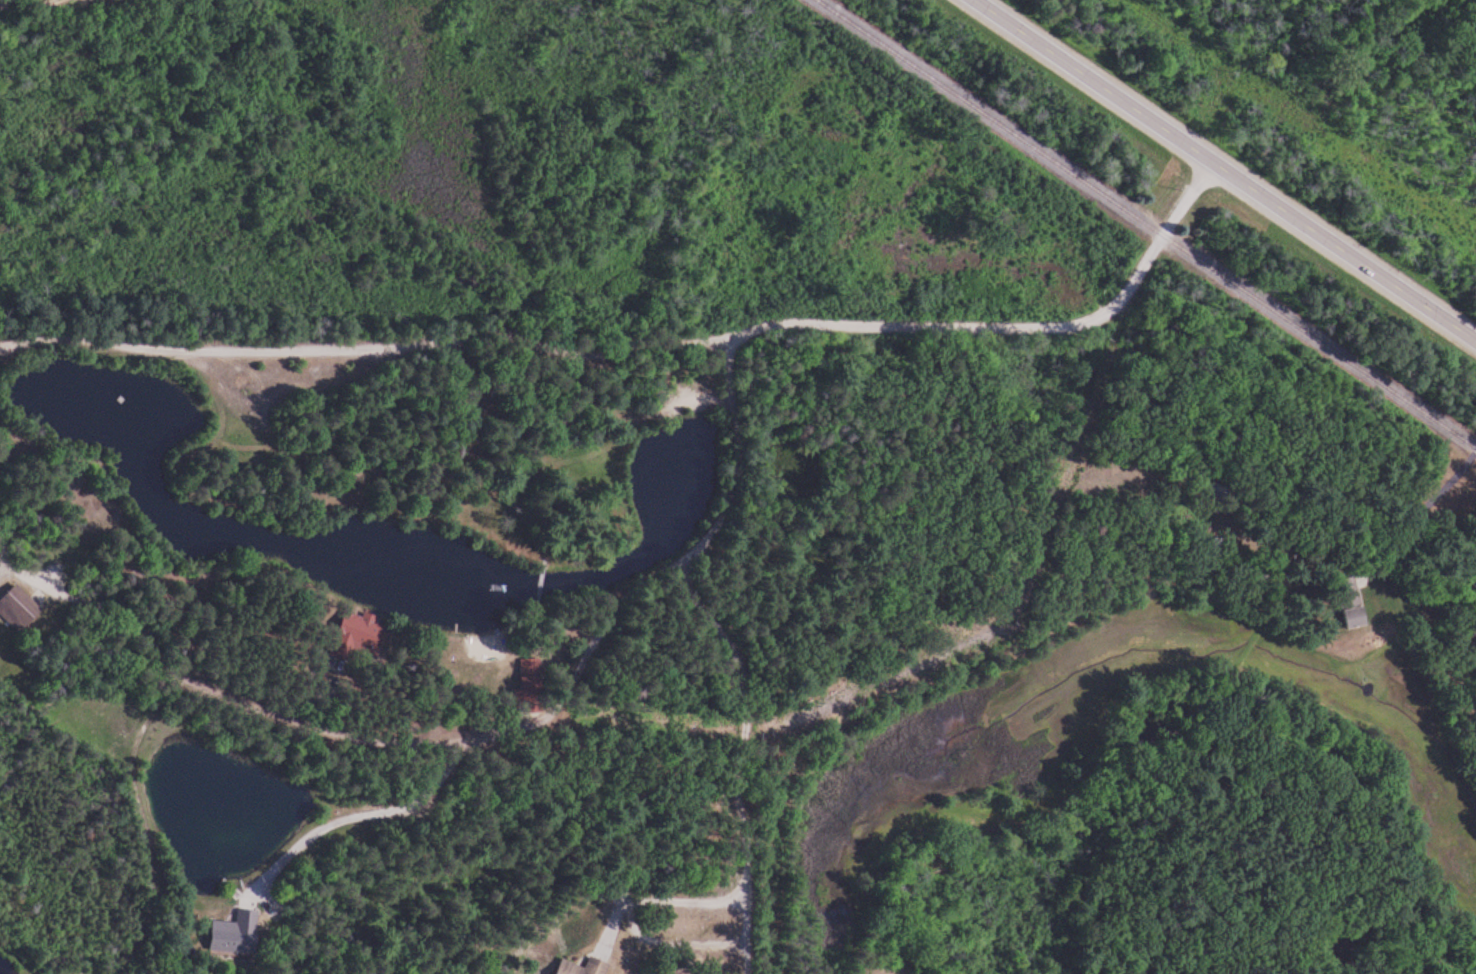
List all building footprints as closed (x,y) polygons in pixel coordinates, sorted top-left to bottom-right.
[(1348,629),(1369,624),(1360,583),(1368,582),(1367,574),(1338,580),(1348,629)] [(19,583),(0,601),(0,613),(20,634),(45,610),(19,583)] [(389,622),(365,614),(364,617),(348,611),(336,644),(377,658),(389,622)] [(522,659),(522,689),(541,689),(541,659),(522,659)] [(214,919),(211,953),(256,957),(261,910),(239,908),(238,921),(214,919)] [(591,956),(587,967),(564,958),(558,973),(608,973),(611,964),(591,956)]
